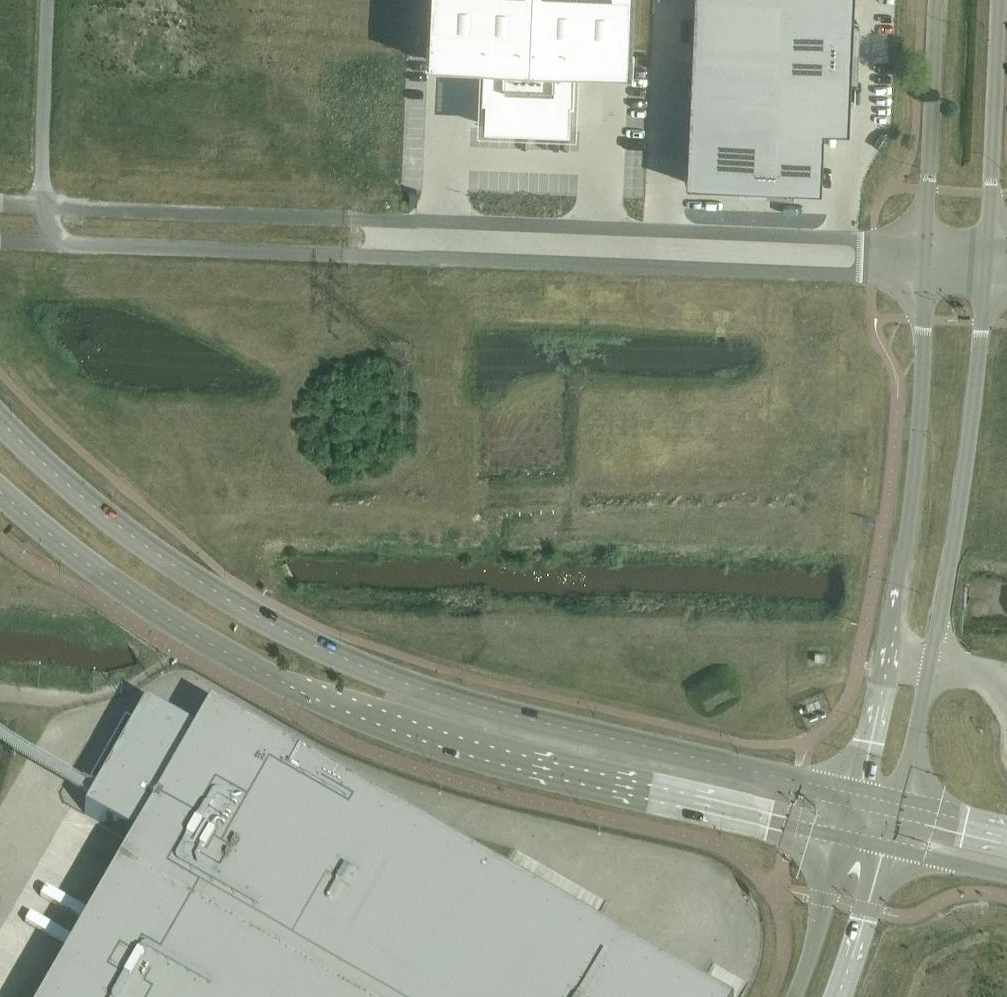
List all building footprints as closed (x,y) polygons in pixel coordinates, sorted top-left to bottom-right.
[(428,59),(484,61),(483,96),(486,96),(485,124),(570,128),(571,99),(574,99),(575,65),(631,67),(634,0),(430,0),(428,59)] [(686,182),(742,184),(742,188),(792,191),(792,186),(822,188),(825,127),(850,128),(852,72),(857,73),(859,23),(854,23),(855,0),(694,0),(686,182)] [(607,942),(209,713),(195,738),(154,714),(141,735),(124,726),(88,789),(105,799),(98,811),(89,806),(84,815),(134,844),(47,996),(575,996),(607,942)]
